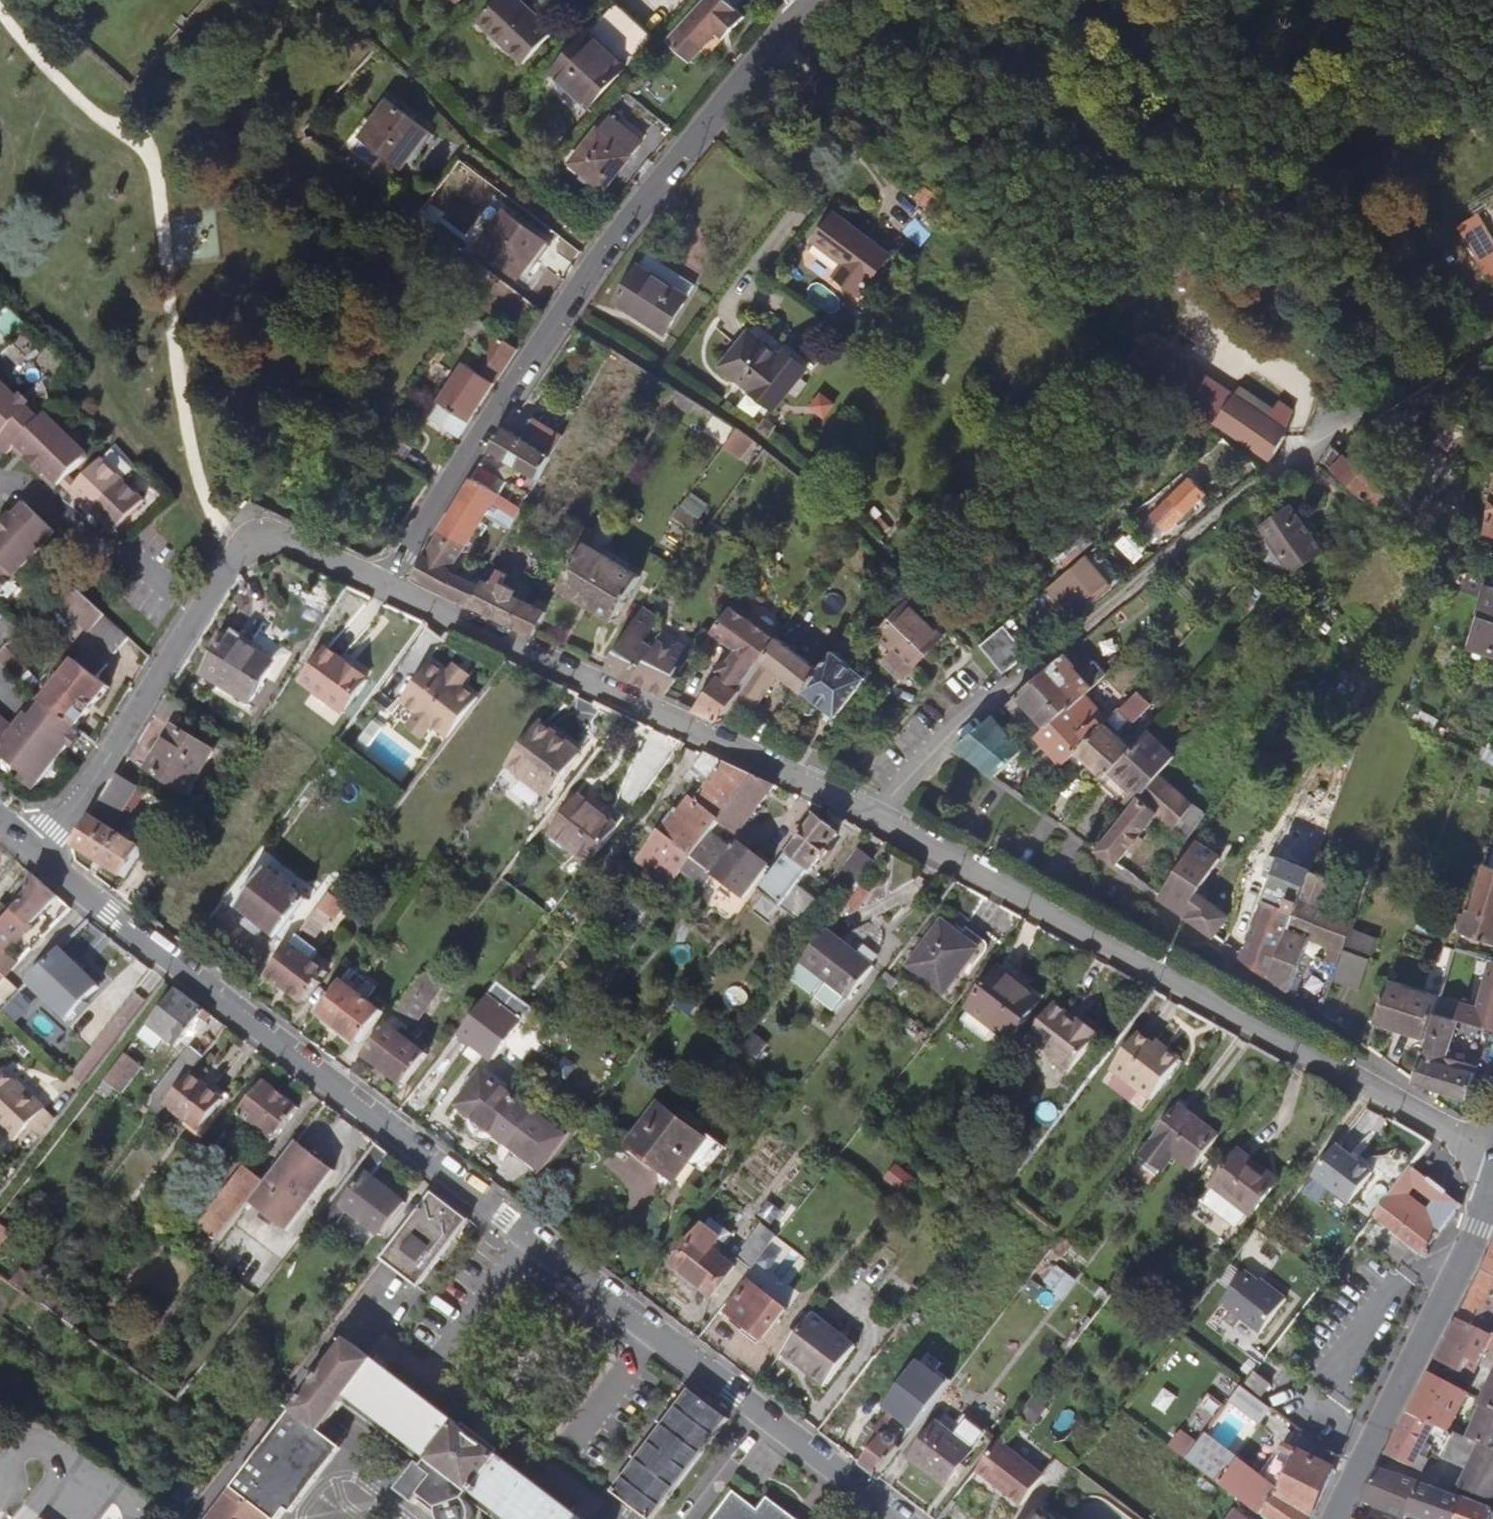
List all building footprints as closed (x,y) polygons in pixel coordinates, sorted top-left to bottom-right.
[(479,21),(524,63),(553,32),(520,0),(500,0),(479,21)] [(667,40),(690,61),(703,47),(709,41),(715,46),(743,16),(726,0),(705,0),(667,40)] [(619,3),(553,73),(589,107),(655,38),(619,3)] [(710,53),(715,46),(709,41),(703,47),(710,53)] [(391,102),(374,122),(363,137),(399,164),(403,167),(431,132),(391,102)] [(599,128),(571,163),(604,189),(649,135),(619,111),(603,131),(599,128)] [(370,119),(340,157),(380,187),(399,164),(363,137),(374,122),(370,119)] [(507,211),(479,245),(519,276),(546,241),(507,211)] [(835,214),(814,242),(844,264),(835,276),(860,295),(890,255),(835,214)] [(1477,216),(1458,227),(1492,287),(1492,242),(1477,216)] [(638,267),(616,302),(665,333),(688,297),(638,267)] [(460,438),(520,347),(494,329),(466,310),(458,324),(489,344),(474,367),(465,361),(428,417),(460,438)] [(750,331),(722,367),(773,409),(808,369),(786,351),(781,357),(750,331)] [(1137,338),(1122,360),(1198,413),(1271,462),(1286,438),(1282,430),(1294,412),(1280,402),(1274,410),(1269,419),(1234,396),(1146,336),(1142,341),(1137,338)] [(438,343),(430,355),(439,362),(447,349),(443,346),(438,343)] [(0,375),(0,379),(11,390),(17,383),(5,371),(0,375)] [(11,390),(0,379),(0,401),(11,390)] [(1240,388),(1234,396),(1269,419),(1274,410),(1240,388)] [(696,402),(675,389),(668,401),(689,413),(696,402)] [(0,401),(0,445),(10,455),(16,448),(43,420),(11,390),(0,401)] [(49,414),(43,420),(16,448),(24,457),(22,459),(35,470),(69,434),(58,423),(49,414)] [(730,438),(738,427),(717,415),(710,427),(730,438)] [(58,423),(69,434),(74,428),(63,417),(58,423)] [(503,427),(490,449),(530,473),(525,483),(534,489),(562,437),(532,419),(521,437),(508,430),(503,427)] [(74,428),(69,434),(80,444),(85,438),(74,428)] [(69,434),(35,470),(47,482),(48,479),(57,488),(61,484),(70,475),(90,454),(80,444),(69,434)] [(1386,495),(1332,447),(1324,464),(1374,508),(1386,495)] [(79,482),(71,490),(82,500),(80,501),(91,512),(123,479),(102,459),(79,482)] [(481,465),(473,478),(491,489),(499,476),(481,465)] [(1202,471),(1192,480),(1207,494),(1216,485),(1202,471)] [(79,482),(70,475),(61,484),(69,492),(71,490),(79,482)] [(489,512),(513,526),(522,509),(491,489),(473,478),(440,531),(468,547),(489,512)] [(146,501),(123,479),(91,512),(103,523),(105,521),(116,532),(146,501)] [(1168,531),(1188,513),(1207,494),(1192,480),(1191,479),(1154,517),(1168,531)] [(14,514),(5,523),(38,555),(49,544),(58,534),(29,505),(17,517),(14,514)] [(674,517),(693,528),(698,518),(681,506),(674,517)] [(1291,507),(1261,527),(1270,540),(1259,548),(1273,569),(1284,562),(1292,573),(1322,553),(1291,507)] [(1168,531),(1176,541),(1198,523),(1188,513),(1168,531)] [(1155,545),(1168,531),(1154,517),(1141,531),(1155,545)] [(17,577),(27,566),(38,555),(5,523),(0,529),(0,561),(17,577)] [(580,557),(587,545),(594,532),(583,526),(568,549),(580,557)] [(413,576),(470,604),(484,578),(457,564),(468,547),(440,531),(413,576)] [(49,544),(38,555),(44,562),(55,549),(49,544)] [(641,576),(587,545),(580,557),(562,588),(616,619),(641,576)] [(44,562),(38,555),(27,566),(34,572),(44,562)] [(1086,558),(1046,592),(1059,606),(1071,596),(1079,605),(1088,596),(1094,601),(1111,587),(1086,558)] [(0,561),(0,598),(19,579),(17,577),(0,561)] [(484,578),(470,604),(534,635),(551,607),(537,600),(534,607),(515,597),(521,583),(499,570),(492,583),(484,578)] [(1490,576),(1488,581),(1468,575),(1466,580),(1463,592),(1481,598),(1485,586),(1487,587),(1492,589),(1492,576),(1490,576)] [(882,663),(903,681),(952,629),(943,619),(934,627),(916,608),(923,601),(899,579),(890,592),(904,605),(876,635),(893,651),(882,663)] [(72,585),(56,599),(116,654),(130,637),(72,585)] [(1487,587),(1479,616),(1483,617),(1492,620),(1492,589),(1487,587)] [(733,698),(777,637),(751,619),(755,612),(736,599),(712,632),(737,654),(728,664),(714,665),(718,676),(695,710),(721,722),(736,700),(733,698)] [(644,607),(605,669),(665,696),(697,652),(681,643),(673,647),(660,640),(661,616),(644,607)] [(1483,617),(1473,647),(1477,648),(1474,658),(1487,663),(1490,655),(1492,656),(1492,620),(1483,617)] [(865,644),(848,631),(819,669),(803,689),(837,716),(868,677),(850,663),(865,644)] [(227,636),(204,674),(249,702),(271,668),(247,654),(250,649),(227,636)] [(779,638),(777,637),(733,698),(736,700),(754,711),(779,672),(803,690),(803,689),(819,669),(779,638)] [(992,637),(982,645),(999,666),(1009,657),(992,637)] [(330,646),(307,683),(350,709),(373,673),(330,646)] [(5,647),(0,651),(0,661),(31,692),(35,687),(25,676),(28,672),(5,647)] [(87,648),(42,702),(44,704),(76,729),(110,687),(99,678),(109,664),(87,648)] [(1006,706),(1035,739),(1038,737),(1041,733),(1084,693),(1063,668),(1071,661),(1066,654),(1006,706)] [(1084,693),(1106,673),(1095,660),(1081,671),(1071,661),(1063,668),(1084,693)] [(428,733),(444,745),(474,706),(458,693),(444,683),(428,670),(397,709),(414,722),(428,733)] [(444,683),(458,693),(464,684),(451,674),(444,683)] [(1123,704),(1135,692),(1130,687),(1117,699),(1123,704)] [(1137,690),(1135,692),(1123,704),(1118,709),(1132,722),(1150,704),(1137,690)] [(336,722),(343,714),(315,692),(308,701),(336,722)] [(1107,720),(1084,693),(1041,733),(1038,737),(1064,764),(1072,756),(1077,751),(1104,724),(1107,720)] [(82,734),(76,729),(44,704),(35,715),(30,711),(20,724),(60,760),(82,734)] [(1005,718),(1000,711),(957,747),(996,776),(1019,755),(1024,750),(999,722),(1005,718)] [(0,712),(0,734),(11,721),(0,712)] [(11,721),(0,734),(0,752),(2,754),(11,744),(7,740),(17,727),(11,721)] [(428,733),(414,722),(408,731),(421,741),(428,733)] [(541,722),(508,765),(547,797),(580,752),(541,722)] [(20,724),(17,727),(7,740),(11,744),(2,754),(38,786),(60,760),(20,724)] [(1131,749),(1104,724),(1077,751),(1085,759),(1105,777),(1131,749)] [(176,729),(150,770),(188,793),(214,751),(176,729)] [(1146,731),(1131,749),(1105,777),(1100,784),(1129,810),(1159,773),(1173,756),(1146,731)] [(1085,759),(1077,751),(1072,756),(1080,764),(1085,759)] [(679,817),(707,839),(756,777),(707,754),(697,766),(707,774),(702,781),(708,786),(698,800),(694,797),(679,817)] [(1129,810),(1097,849),(1118,865),(1149,829),(1155,834),(1166,822),(1188,842),(1206,814),(1195,806),(1159,773),(1129,810)] [(118,774),(73,846),(125,879),(143,849),(114,831),(139,787),(118,774)] [(756,777),(707,839),(682,871),(705,889),(715,876),(746,900),(771,869),(739,843),(733,852),(718,840),(728,829),(737,836),(776,786),(756,777)] [(591,864),(602,850),(619,828),(580,799),(553,834),(591,864)] [(682,871),(707,839),(679,817),(675,814),(639,862),(652,872),(644,883),(662,897),(682,871)] [(796,843),(770,877),(780,885),(801,861),(811,870),(839,834),(816,817),(796,843)] [(5,878),(6,879),(18,860),(0,843),(0,874),(5,878)] [(1221,859),(1196,843),(1161,896),(1215,935),(1229,916),(1198,893),(1221,859)] [(860,885),(876,863),(859,851),(833,886),(850,899),(860,885)] [(1464,919),(1460,932),(1492,942),(1492,867),(1486,865),(1473,910),(1467,908),(1464,919)] [(267,868),(237,907),(278,939),(308,900),(267,868)] [(1306,884),(1270,976),(1291,992),(1306,952),(1295,948),(1300,935),(1310,939),(1331,947),(1326,959),(1339,964),(1352,930),(1355,920),(1324,908),(1335,879),(1312,870),(1306,884)] [(1275,872),(1243,956),(1270,976),(1306,884),(1275,872)] [(0,925),(0,970),(8,978),(19,965),(8,955),(33,929),(31,926),(58,897),(32,873),(32,889),(32,892),(27,897),(21,904),(15,909),(0,925)] [(860,885),(850,899),(848,902),(858,910),(871,892),(860,885)] [(21,904),(27,897),(14,889),(9,897),(21,904)] [(344,905),(330,893),(321,906),(335,917),(344,905)] [(6,903),(15,909),(21,904),(9,897),(6,903)] [(321,906),(307,924),(322,936),(335,917),(321,906)] [(944,923),(910,966),(945,993),(985,942),(968,928),(962,936),(944,923)] [(846,998),(848,1000),(873,966),(827,930),(803,963),(824,980),(815,991),(815,996),(832,1009),(837,1008),(846,998)] [(1333,980),(1350,986),(1369,936),(1352,930),(1339,964),(1333,980)] [(1295,948),(1306,952),(1310,939),(1300,935),(1295,948)] [(1369,936),(1350,986),(1360,989),(1378,939),(1369,936)] [(291,944),(268,975),(304,1003),(328,971),(291,944)] [(101,985),(63,948),(30,981),(69,1018),(101,985)] [(1427,1040),(1436,1014),(1451,965),(1436,960),(1431,976),(1437,978),(1433,993),(1392,980),(1376,1023),(1427,1040)] [(1000,969),(969,1008),(970,1010),(961,1021),(987,1041),(996,1030),(1010,1040),(1041,1001),(1000,969)] [(887,972),(875,987),(886,995),(898,979),(887,972)] [(1486,1010),(1465,1004),(1460,1021),(1492,1030),(1492,972),(1486,1010)] [(441,988),(425,976),(411,994),(427,1006),(441,988)] [(344,980),(318,1015),(359,1045),(385,1011),(344,980)] [(510,993),(498,984),(475,1014),(486,1023),(510,993)] [(205,1009),(176,987),(147,1025),(176,1047),(183,1040),(205,1009)] [(411,994),(364,1055),(404,1087),(428,1055),(420,1049),(423,1045),(404,1032),(410,1025),(413,1026),(427,1006),(411,994)] [(1069,1015),(1054,1003),(1028,1037),(1052,1055),(1053,1062),(1064,1071),(1070,1069),(1071,1070),(1098,1035),(1079,1019),(1075,1024),(1067,1018),(1069,1015)] [(214,1017),(205,1009),(183,1040),(191,1047),(214,1017)] [(475,1014),(457,1037),(469,1046),(486,1023),(475,1014)] [(1414,1080),(1470,1098),(1478,1070),(1492,1073),(1492,1035),(1490,1034),(1483,1056),(1459,1050),(1456,1060),(1449,1059),(1460,1021),(1436,1014),(1427,1040),(1414,1080)] [(1139,1035),(1112,1070),(1150,1101),(1178,1065),(1139,1035)] [(204,1056),(191,1047),(146,1104),(160,1115),(167,1106),(191,1075),(204,1056)] [(141,1065),(126,1053),(97,1091),(108,1100),(116,1088),(122,1093),(141,1065)] [(48,1106),(27,1085),(26,1086),(7,1067),(0,1074),(0,1121),(15,1137),(48,1106)] [(225,1101),(191,1075),(167,1106),(201,1129),(225,1101)] [(483,1075),(459,1106),(510,1145),(532,1116),(533,1114),(483,1075)] [(298,1107),(265,1081),(241,1114),(274,1139),(298,1107)] [(661,1104),(630,1144),(675,1179),(697,1152),(703,1157),(713,1144),(661,1104)] [(1181,1107),(1143,1157),(1163,1171),(1174,1157),(1192,1170),(1218,1135),(1181,1107)] [(532,1116),(510,1145),(544,1171),(566,1142),(532,1116)] [(294,1139),(264,1179),(248,1200),(286,1228),(332,1167),(294,1139)] [(369,1175),(374,1178),(392,1154),(377,1143),(359,1167),(369,1175)] [(1374,1175),(1338,1146),(1314,1177),(1350,1205),(1374,1175)] [(1240,1151),(1213,1186),(1255,1217),(1278,1188),(1257,1172),(1262,1168),(1240,1151)] [(248,1200),(264,1179),(245,1166),(201,1225),(219,1238),(248,1200)] [(1462,1206),(1411,1167),(1374,1215),(1425,1255),(1462,1206)] [(369,1175),(345,1207),(380,1234),(406,1201),(374,1178),(369,1175)] [(468,1219),(433,1192),(384,1258),(419,1284),(468,1219)] [(13,1233),(0,1224),(0,1251),(13,1233)] [(752,1269),(777,1237),(764,1226),(739,1259),(752,1269)] [(705,1227),(674,1266),(712,1296),(735,1267),(714,1249),(721,1239),(705,1227)] [(1476,1287),(1492,1295),(1492,1254),(1476,1287)] [(1255,1341),(1287,1299),(1270,1287),(1268,1289),(1246,1272),(1215,1311),(1255,1341)] [(746,1279),(727,1302),(733,1307),(729,1311),(749,1327),(745,1332),(761,1345),(787,1310),(746,1279)] [(1476,1287),(1458,1322),(1492,1338),(1492,1295),(1476,1287)] [(815,1315),(785,1354),(826,1386),(856,1347),(815,1315)] [(1438,1360),(1472,1377),(1487,1349),(1492,1351),(1492,1348),(1492,1338),(1458,1322),(1438,1360)] [(295,1410),(322,1430),(349,1396),(444,1469),(405,1518),(430,1518),(460,1480),(510,1518),(584,1518),(348,1341),(295,1410)] [(875,1357),(866,1369),(878,1377),(886,1366),(875,1357)] [(922,1357),(885,1405),(915,1428),(952,1380),(922,1357)] [(1254,1372),(1243,1388),(1260,1400),(1272,1385),(1254,1372)] [(1431,1373),(1409,1414),(1448,1433),(1469,1393),(1431,1373)] [(1479,1407),(1481,1408),(1492,1414),(1492,1377),(1479,1407)] [(1215,1403),(1225,1410),(1240,1391),(1230,1384),(1215,1403)] [(1188,1459),(1245,1502),(1268,1518),(1312,1518),(1335,1470),(1287,1446),(1265,1480),(1235,1455),(1258,1425),(1261,1424),(1272,1410),(1263,1403),(1260,1400),(1243,1388),(1240,1391),(1225,1410),(1188,1459)] [(727,1417),(693,1390),(616,1492),(650,1517),(727,1417)] [(1481,1408),(1468,1439),(1480,1445),(1469,1468),(1459,1488),(1492,1502),(1492,1414),(1481,1408)] [(295,1410),(285,1423),(312,1444),(322,1430),(295,1410)] [(1409,1414),(1386,1457),(1415,1471),(1416,1468),(1422,1471),(1432,1450),(1444,1456),(1454,1436),(1448,1433),(1409,1414)] [(862,1464),(879,1477),(901,1449),(897,1445),(900,1442),(899,1437),(907,1428),(891,1415),(868,1444),(874,1448),(862,1464)] [(979,1442),(964,1430),(945,1416),(912,1459),(946,1486),(981,1442),(979,1442)] [(972,1421),(964,1430),(979,1442),(987,1433),(972,1421)] [(285,1423),(236,1489),(233,1488),(209,1518),(265,1518),(268,1514),(275,1518),(279,1518),(327,1455),(312,1444),(285,1423)] [(1444,1456),(1469,1468),(1480,1445),(1468,1439),(1461,1435),(1459,1439),(1454,1436),(1444,1456)] [(1001,1441),(979,1471),(1024,1506),(1047,1476),(1001,1441)] [(1362,1503),(1398,1518),(1407,1518),(1408,1517),(1422,1484),(1380,1469),(1362,1503)] [(1408,1517),(1413,1518),(1454,1518),(1461,1498),(1422,1484),(1408,1517)] [(716,1518),(794,1518),(768,1499),(759,1512),(735,1494),(716,1518)] [(1454,1518),(1492,1518),(1492,1510),(1461,1498),(1454,1518)] [(1245,1502),(1232,1518),(1268,1518),(1245,1502)] [(1047,1504),(1035,1518),(1066,1518),(1047,1504)]
